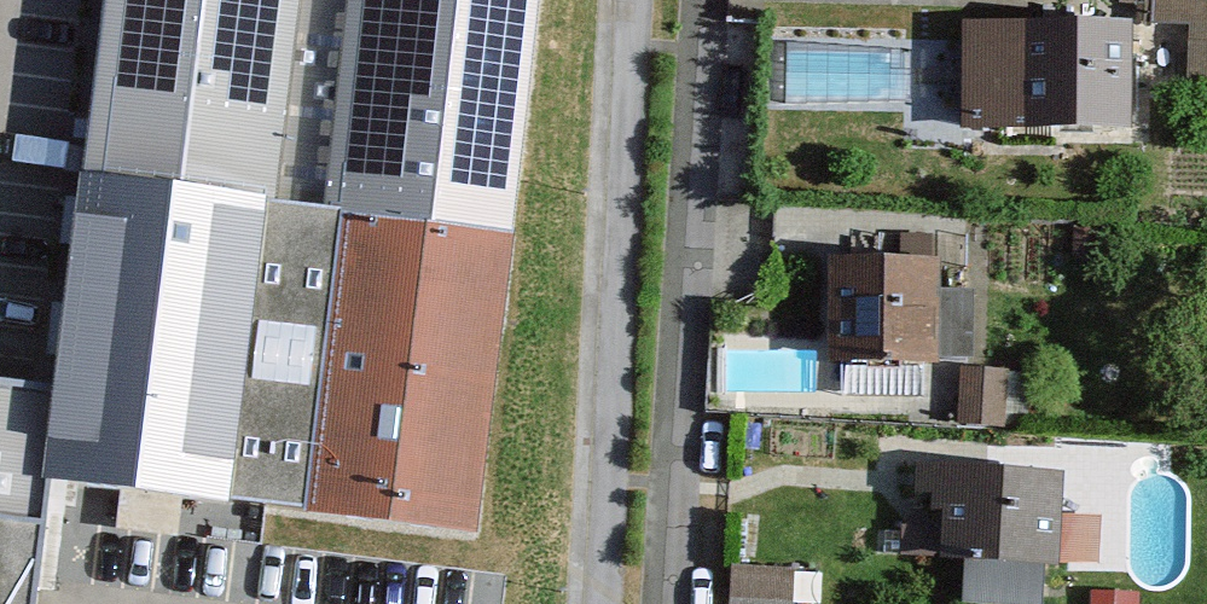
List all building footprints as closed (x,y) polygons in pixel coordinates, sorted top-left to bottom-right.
[(72,169),(264,193),(282,195),(306,0),(94,0),(72,169)] [(331,91),(374,96),(523,112),(534,0),(341,0),(331,91)] [(1195,18),(1192,78),(1206,79),(1206,0),(1154,0),(1153,16),(1195,18)] [(1136,21),(1021,21),(1022,130),(1136,130),(1136,21)] [(523,112),(374,96),(361,215),(513,232),(523,112)] [(264,193),(72,169),(51,382),(41,484),(90,490),(225,507),(264,193)] [(361,215),(324,211),(291,505),(319,509),(480,527),(513,232),(361,215)] [(939,254),(833,256),(835,368),(941,366),(939,254)] [(823,381),(821,349),(742,353),(744,385),(823,381)] [(965,411),(1015,421),(1025,371),(975,361),(965,411)] [(41,484),(51,382),(0,377),(0,603),(29,603),(41,484)] [(1059,464),(939,462),(936,579),(1056,581),(1059,464)] [(805,563),(738,561),(736,603),(803,603),(805,563)]
